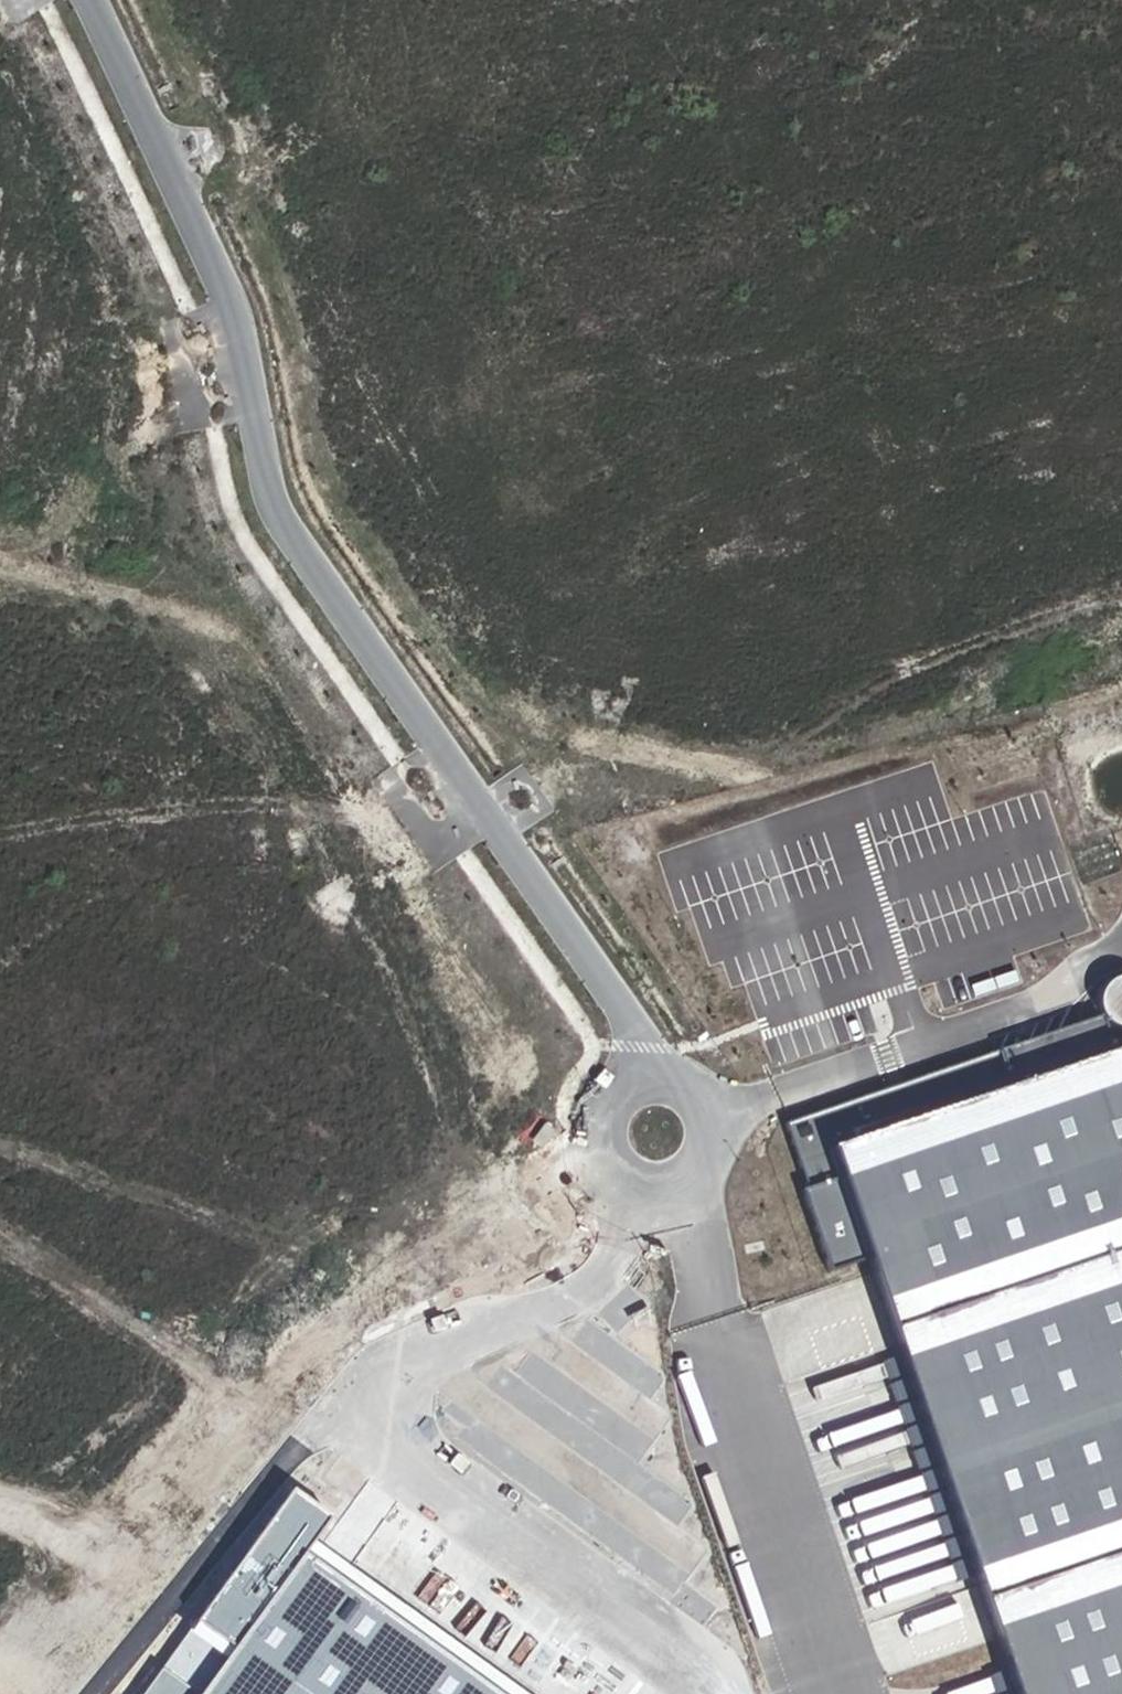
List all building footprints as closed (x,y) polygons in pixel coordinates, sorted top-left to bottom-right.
[(843,1149),(1027,1693),(1121,1693),(1121,1055),(843,1149)]
